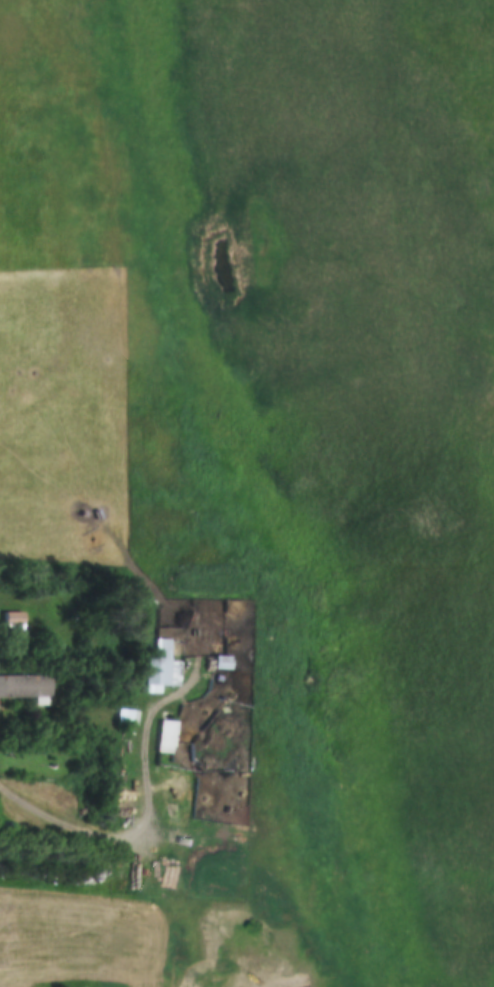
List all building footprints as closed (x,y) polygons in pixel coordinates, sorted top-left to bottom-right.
[(153,656),(159,656),(161,638),(173,639),(172,657),(176,657),(176,660),(186,660),(185,686),(151,683),(153,656)] [(219,654),(235,654),(235,668),(219,668),(219,654)] [(40,694),(0,695),(0,675),(54,674),(55,703),(40,703),(40,694)] [(124,707),(144,709),(142,725),(122,723),(124,707)] [(166,719),(182,721),(178,752),(163,750),(166,719)] [(177,766),(192,767),(191,780),(176,778),(177,766)]
